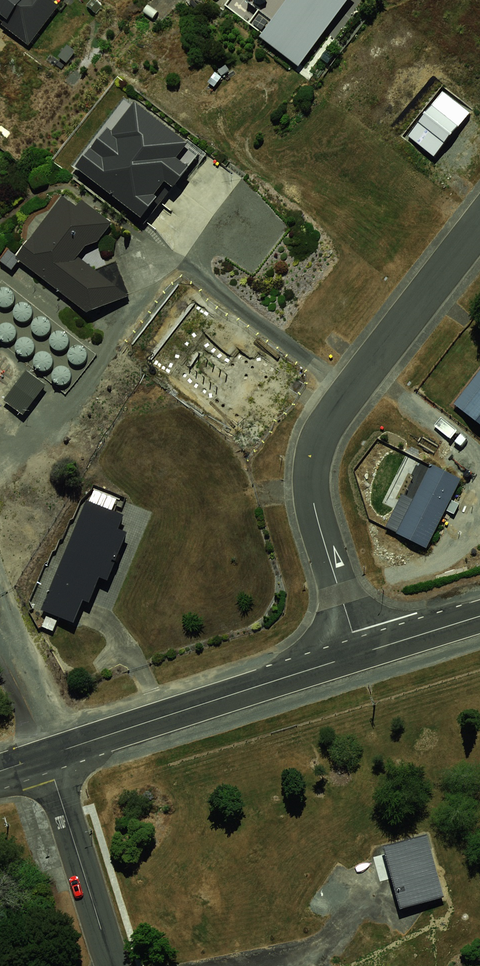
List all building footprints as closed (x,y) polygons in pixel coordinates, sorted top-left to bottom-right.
[(27,42),(60,0),(0,0),(0,23),(27,42)] [(225,2),(299,66),(348,0),(226,0),(225,2)] [(106,126),(77,162),(141,213),(188,155),(124,104),(106,126)] [(61,195),(16,255),(90,316),(126,298),(78,256),(97,243),(110,223),(83,200),(76,204),(61,195)] [(446,398),(479,424),(479,356),(446,398)] [(14,384),(19,384),(23,382),(26,380),(28,376),(29,372),(29,368),(27,364),(24,361),(20,359),(16,359),(12,359),(8,362),(6,365),(4,368),(4,373),(5,377),(7,380),(11,382),(14,384)] [(424,462),(390,532),(422,547),(456,477),(424,462)] [(87,483),(33,606),(70,624),(81,600),(87,603),(97,578),(107,580),(126,532),(116,529),(124,496),(106,491),(87,483)] [(425,833),(382,845),(400,909),(443,897),(425,833)]
